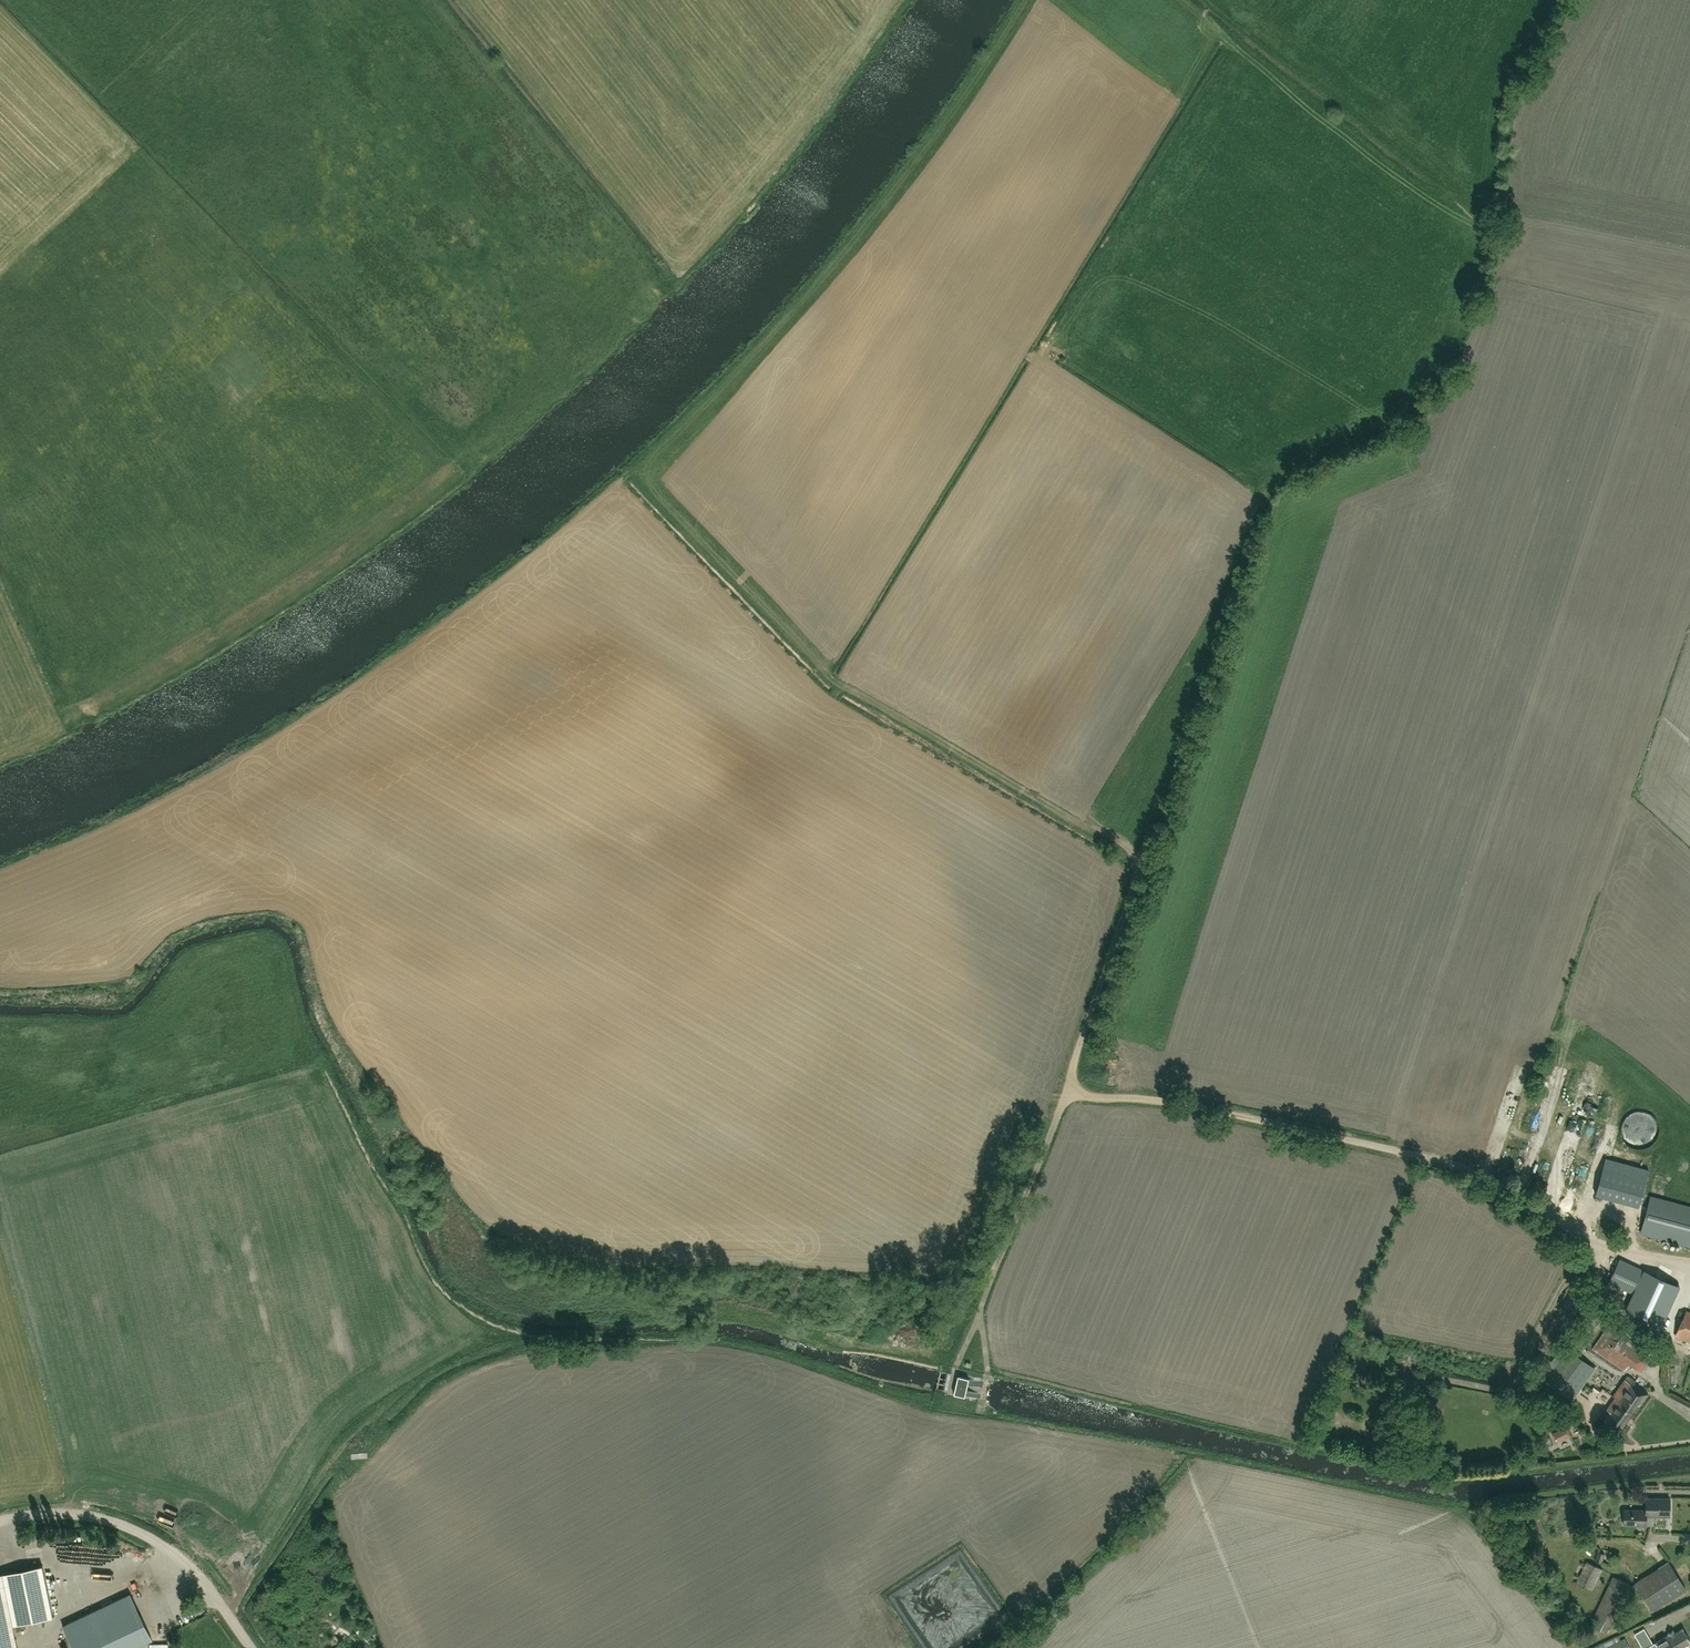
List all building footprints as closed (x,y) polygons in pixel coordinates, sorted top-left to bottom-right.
[(1625,1139),(1629,1146),(1636,1151),(1647,1153),(1657,1149),(1662,1142),(1663,1132),(1660,1124),(1654,1118),(1645,1115),(1635,1117),(1629,1122),(1626,1129),(1625,1139)] [(1377,1133),(1387,1135),(1388,1128),(1378,1126),(1377,1133)] [(1639,1206),(1646,1177),(1603,1165),(1595,1194),(1639,1206)] [(1653,1193),(1642,1230),(1687,1242),(1686,1246),(1689,1248),(1689,1204),(1653,1193)] [(1681,1284),(1621,1256),(1607,1286),(1617,1291),(1619,1286),(1633,1293),(1625,1310),(1661,1327),(1681,1284)] [(1687,1309),(1675,1335),(1689,1342),(1689,1310),(1687,1309)] [(1644,1358),(1650,1350),(1622,1333),(1617,1340),(1604,1331),(1592,1348),(1625,1370),(1630,1364),(1642,1372),(1649,1361),(1644,1358)] [(1573,1400),(1595,1368),(1568,1349),(1545,1381),(1573,1400)] [(954,1394),(965,1396),(969,1378),(958,1376),(954,1394)] [(1621,1430),(1638,1407),(1647,1393),(1634,1384),(1636,1381),(1629,1376),(1627,1376),(1614,1396),(1617,1398),(1609,1408),(1609,1410),(1611,1412),(1605,1420),(1621,1430)] [(1377,1433),(1375,1452),(1386,1453),(1388,1433),(1377,1433)] [(1544,1440),(1549,1450),(1559,1445),(1555,1435),(1544,1440)] [(1647,1525),(1654,1525),(1654,1515),(1670,1516),(1670,1498),(1646,1498),(1646,1510),(1647,1510),(1647,1525)] [(1647,1510),(1646,1510),(1624,1510),(1624,1525),(1647,1525),(1647,1510)] [(130,1565),(131,1558),(117,1555),(115,1562),(130,1565)] [(1602,1569),(1587,1562),(1576,1582),(1591,1590),(1602,1569)] [(1653,1611),(1686,1590),(1668,1562),(1635,1582),(1653,1611)] [(15,1624),(55,1617),(45,1564),(0,1573),(0,1641),(17,1638),(15,1624)] [(1613,1577),(1593,1618),(1597,1620),(1594,1627),(1605,1632),(1608,1626),(1612,1627),(1632,1586),(1613,1577)] [(152,1640),(130,1593),(63,1625),(74,1647),(136,1647),(152,1640)] [(1646,1636),(1656,1631),(1650,1619),(1640,1624),(1646,1636)] [(1656,1641),(1660,1647),(1685,1647),(1683,1646),(1689,1642),(1689,1640),(1683,1628),(1682,1628),(1683,1629),(1675,1633),(1674,1631),(1674,1630),(1668,1633),(1668,1634),(1669,1634),(1669,1635),(1657,1642),(1657,1641),(1656,1641)] [(1620,1640),(1604,1647),(1625,1647),(1620,1640)]
